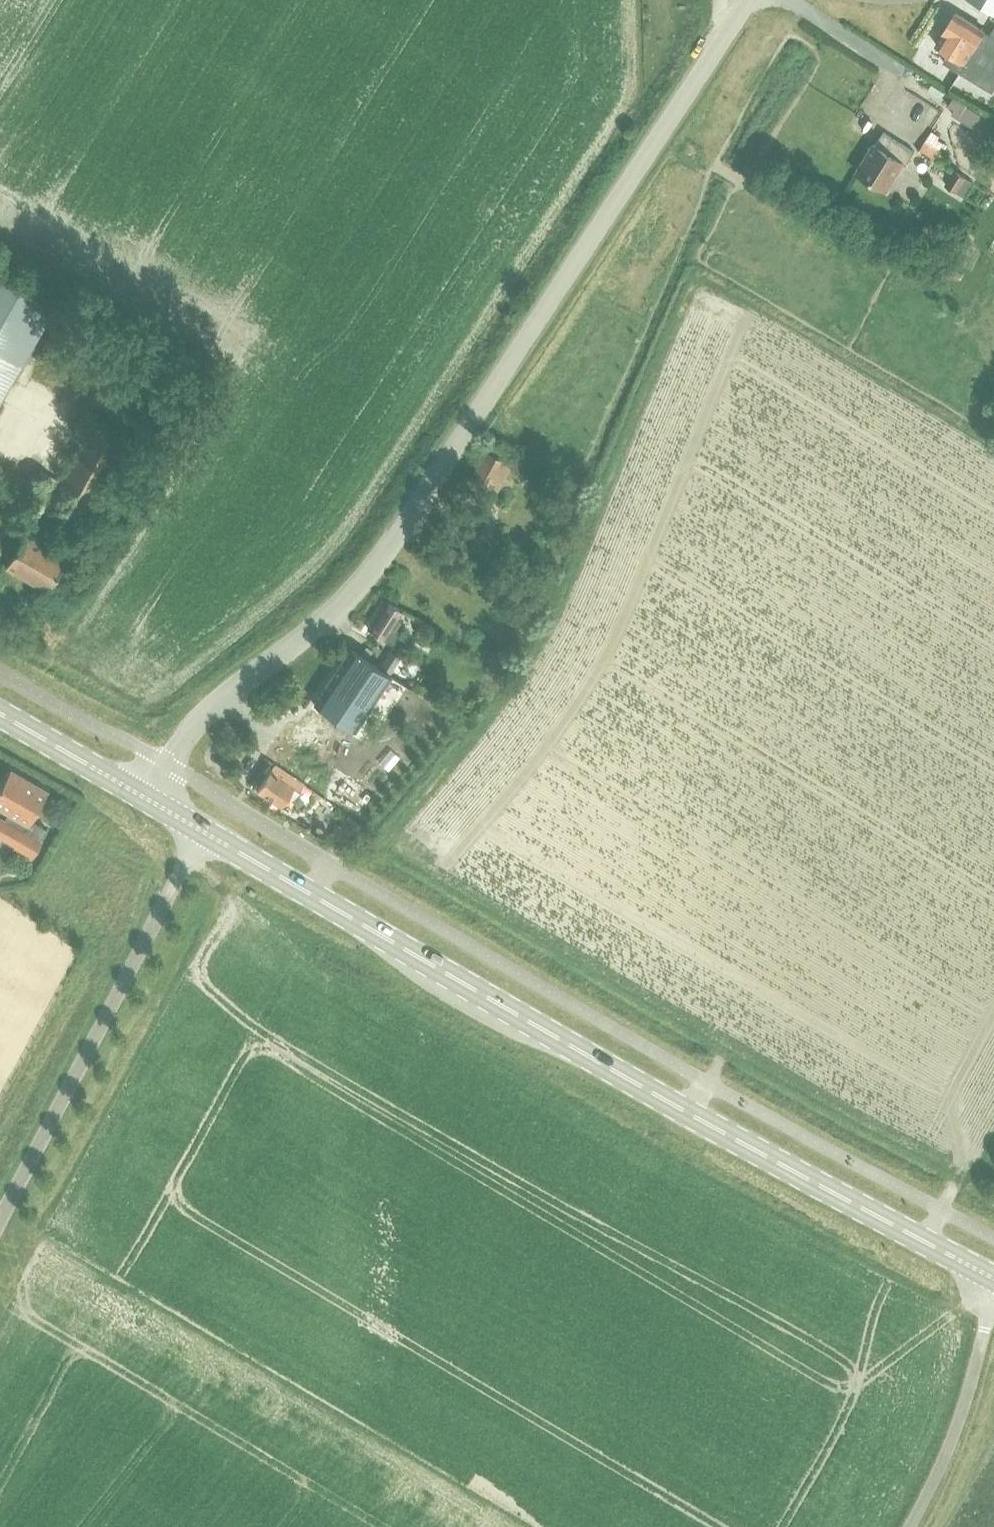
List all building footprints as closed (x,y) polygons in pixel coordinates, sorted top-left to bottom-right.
[(957,9),(987,28),(993,16),(993,0),(963,0),(957,9)] [(936,44),(949,52),(943,61),(960,71),(978,83),(993,57),(993,25),(989,33),(984,30),(955,12),(936,44)] [(948,106),(952,109),(950,113),(967,124),(963,131),(993,150),(993,123),(953,97),(948,106)] [(886,190),(898,169),(902,163),(906,165),(914,151),(883,132),(875,144),(874,144),(856,171),(886,190)] [(925,142),(920,150),(934,159),(939,151),(925,142)] [(945,185),(957,193),(967,178),(954,170),(945,185)] [(951,267),(947,274),(956,279),(960,272),(951,267)] [(52,309),(0,279),(0,399),(52,309)] [(526,476),(532,466),(511,454),(506,462),(485,450),(469,478),(495,492),(510,467),(526,476)] [(46,590),(65,558),(23,534),(5,565),(46,590)] [(368,629),(367,630),(392,646),(395,641),(401,632),(395,629),(400,621),(396,618),(401,609),(386,600),(368,629)] [(366,646),(361,654),(368,658),(372,651),(366,646)] [(350,648),(314,703),(354,729),(390,674),(388,674),(379,667),(350,648)] [(389,650),(379,667),(388,674),(399,657),(389,650)] [(299,791),(303,784),(273,764),(269,770),(256,790),(279,806),(292,787),(299,791)] [(0,817),(0,836),(16,845),(14,847),(31,857),(40,841),(39,840),(46,828),(31,819),(47,791),(9,769),(0,785),(0,808),(8,812),(4,820),(0,817)]
